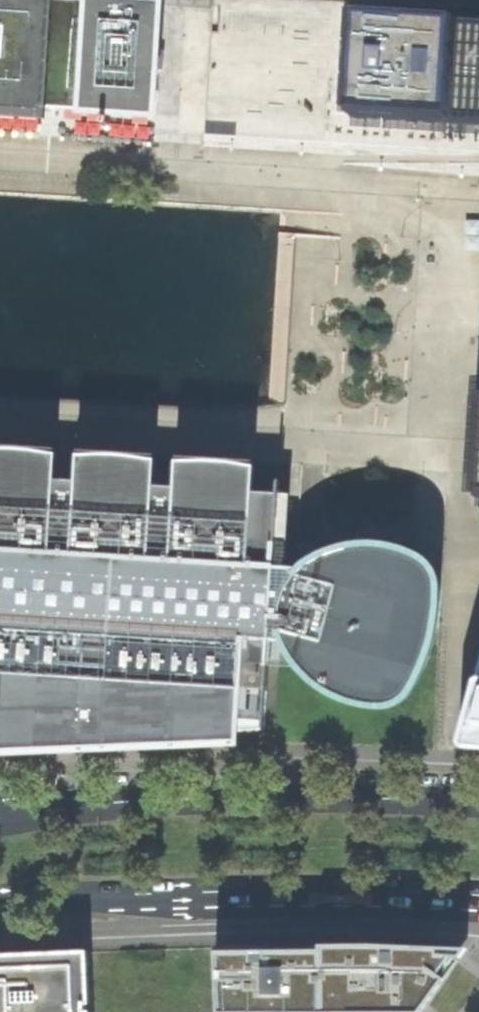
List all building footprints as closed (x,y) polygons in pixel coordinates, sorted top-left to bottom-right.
[(163,122),(166,74),(171,0),(0,0),(0,112),(45,115),(46,108),(52,109),(82,111),(82,117),(163,122)] [(359,17),(355,109),(449,114),(478,115),(478,23),(454,22),(359,17)] [(26,752),(65,750),(70,750),(85,749),(129,747),(161,745),(196,743),(221,743),(245,741),(246,722),(250,670),(276,671),(277,643),(292,644),(303,664),(317,678),(331,692),(364,707),(391,709),(412,702),(422,695),(429,685),(438,659),(442,640),(450,609),(451,585),(448,574),(437,562),(424,553),(404,547),(384,544),(366,544),(347,547),(327,556),(309,568),(282,567),(287,496),(262,494),(264,466),(184,461),(182,489),(159,487),(161,459),(85,454),(83,482),(61,481),(63,452),(0,448),(0,753),(26,752)] [(459,747),(478,748),(478,665),(475,682),(473,688),(459,747)] [(228,1009),(328,1011),(428,1011),(469,956),(449,951),(374,946),(264,946),(225,946),(228,1009)] [(90,1011),(85,1011),(85,1004),(90,1004),(87,952),(0,955),(0,1011),(90,1011)]
